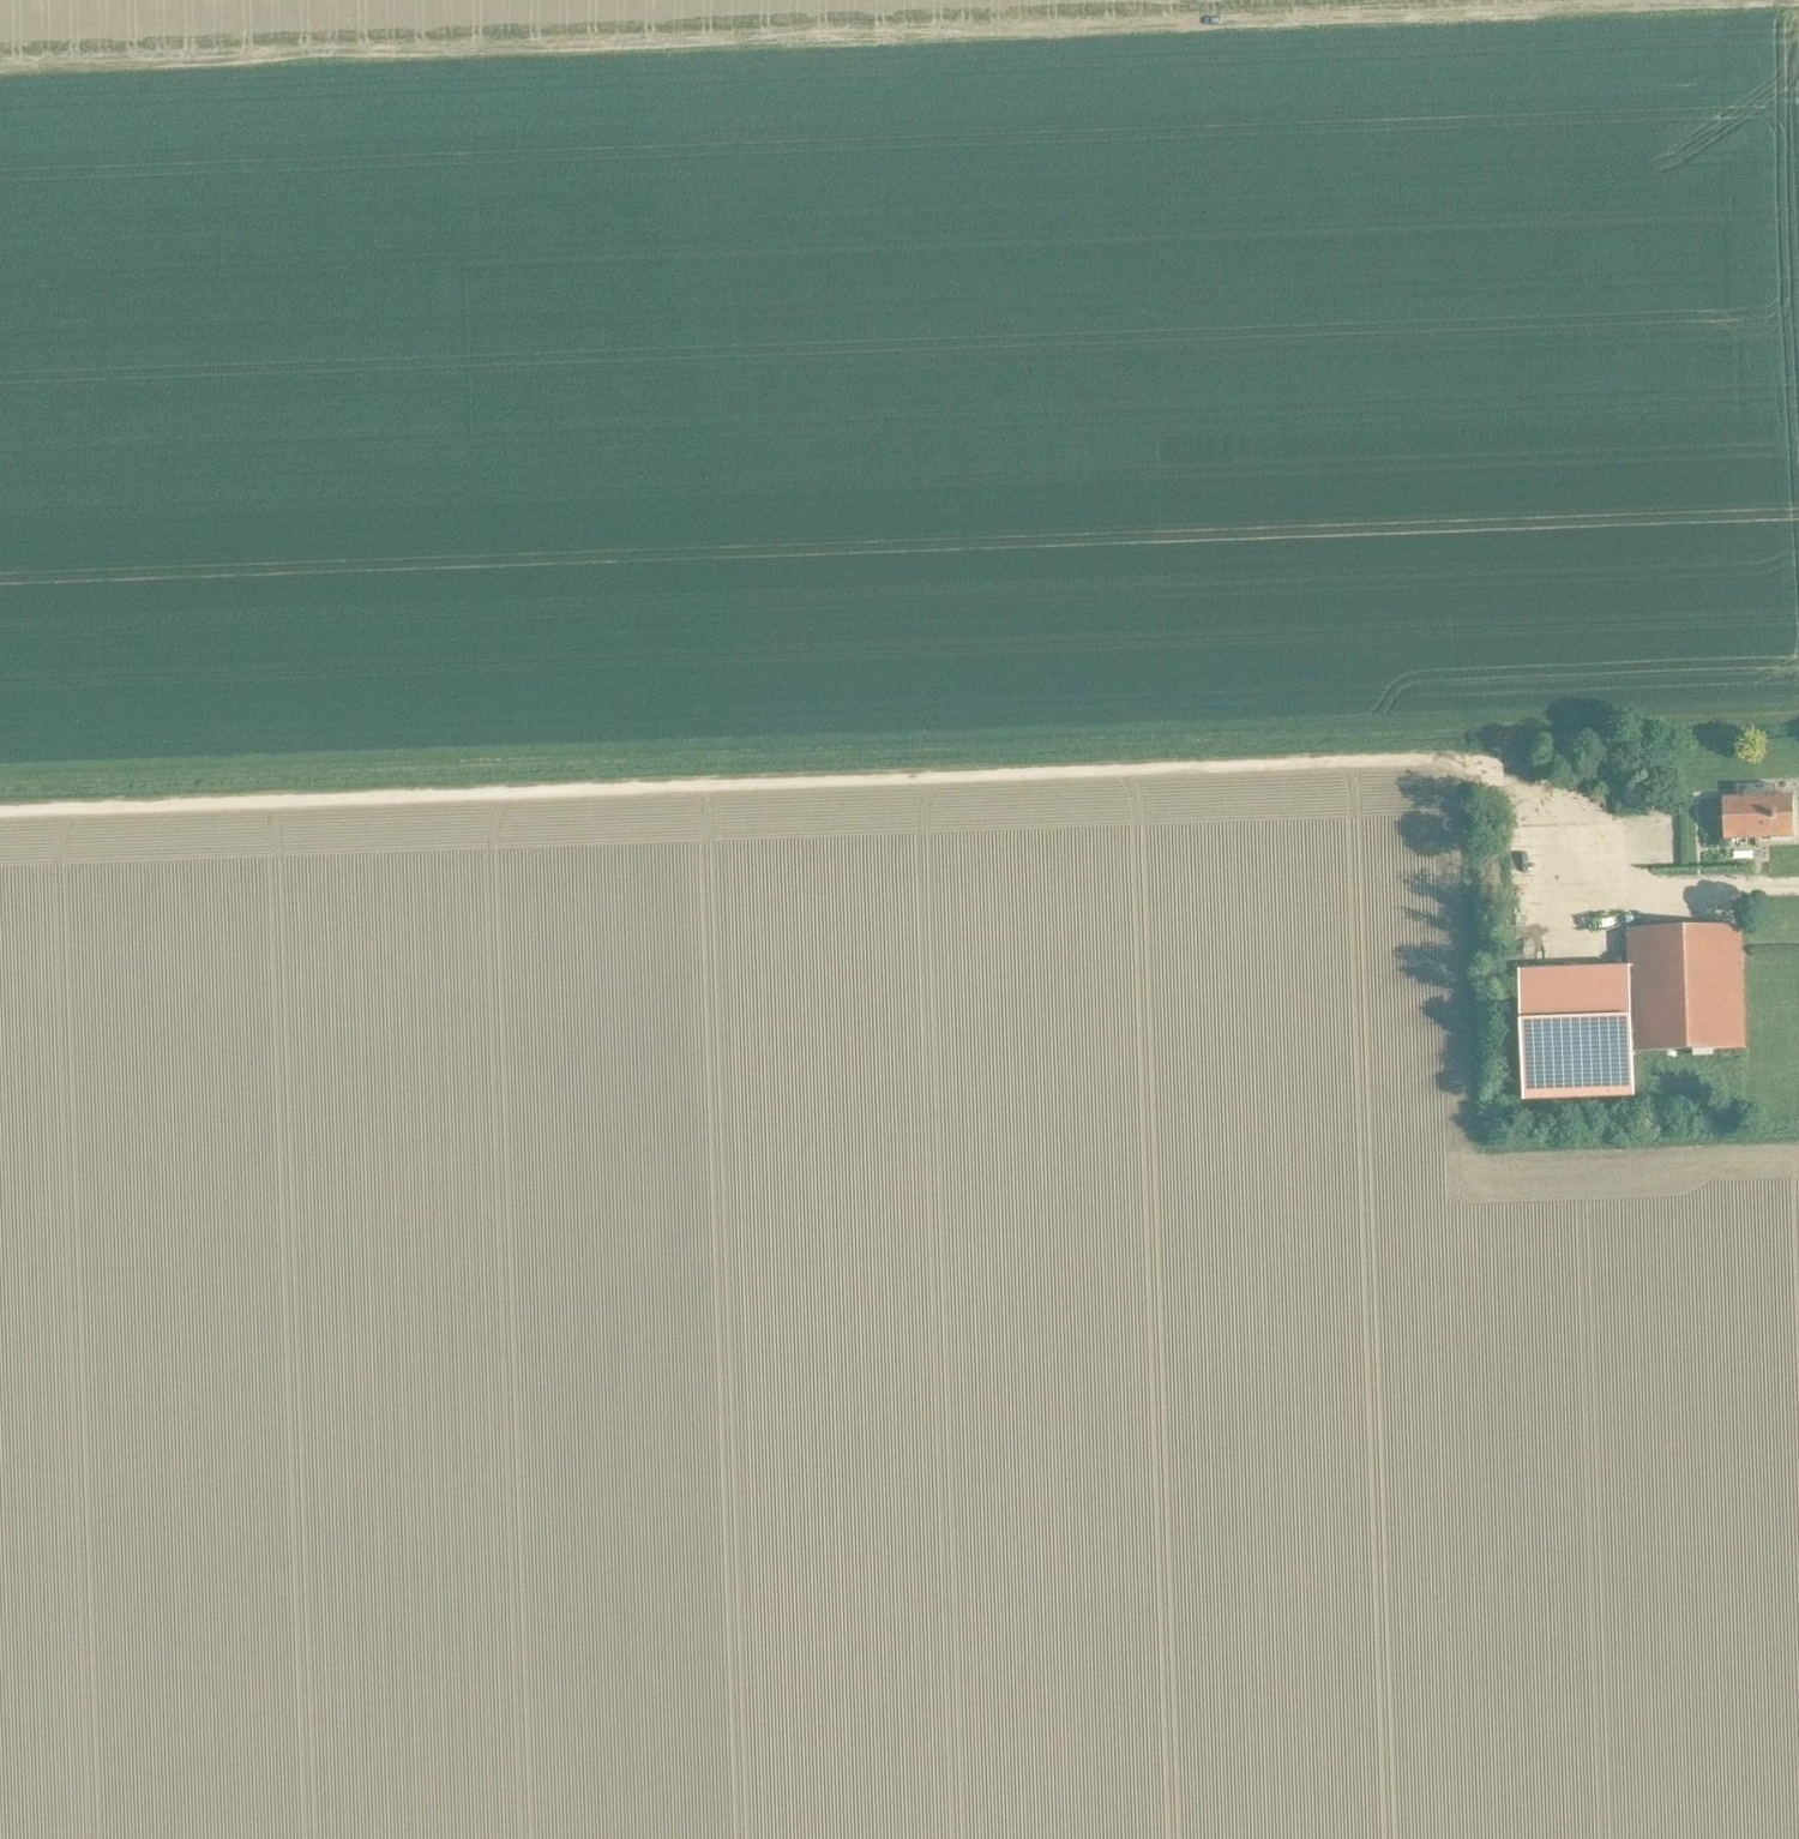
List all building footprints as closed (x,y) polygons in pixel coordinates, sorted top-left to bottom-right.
[(1721,840),(1790,837),(1789,798),(1720,800),(1721,840)] [(1741,1049),(1736,929),(1625,932),(1626,969),(1629,1052),(1741,1049)] [(1631,1093),(1629,1052),(1626,969),(1516,972),(1520,1097),(1631,1093)]
